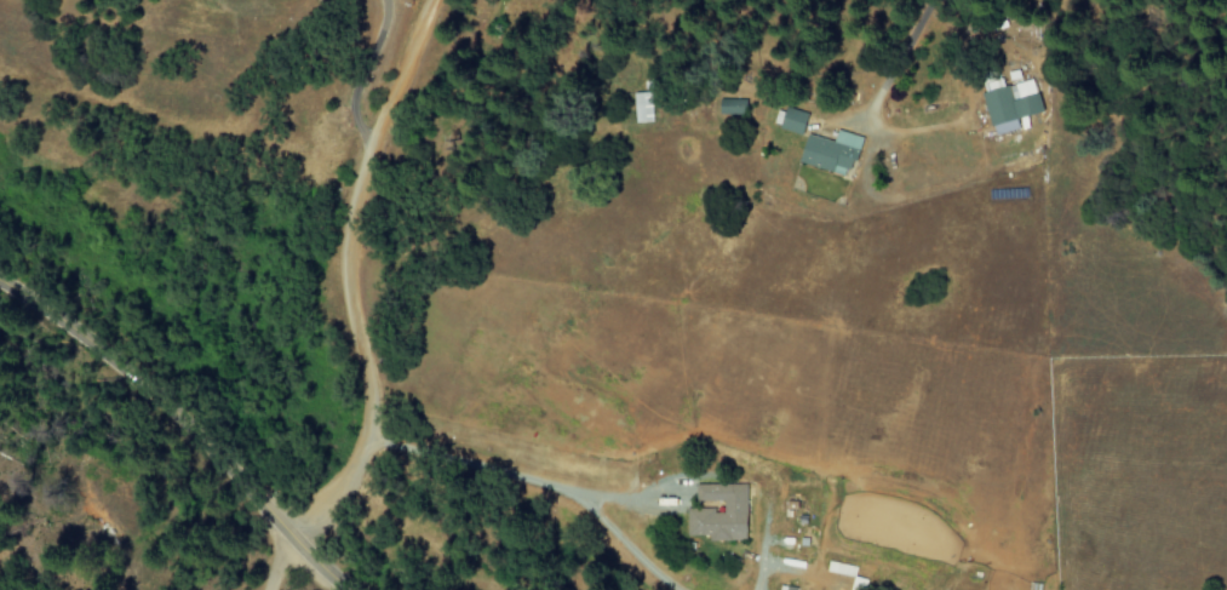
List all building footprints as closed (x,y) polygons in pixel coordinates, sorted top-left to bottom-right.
[(1041,113),(1032,80),(980,94),(992,137),(1018,130),(1015,120),(1041,113)] [(634,123),(651,123),(650,93),(633,94),(634,123)] [(719,115),(745,116),(745,100),(719,100),(719,115)] [(779,129),(801,136),(808,114),(785,108),(779,129)] [(860,138),(837,131),(833,143),(807,135),(798,163),(847,178),(860,138)] [(745,542),(745,485),(697,485),(697,502),(722,502),(722,511),(686,511),(686,537),(707,537),(707,541),(745,542)] [(856,568),(828,562),(826,571),(854,578),(856,568)] [(866,580),(852,578),(850,589),(864,589),(866,580)]
